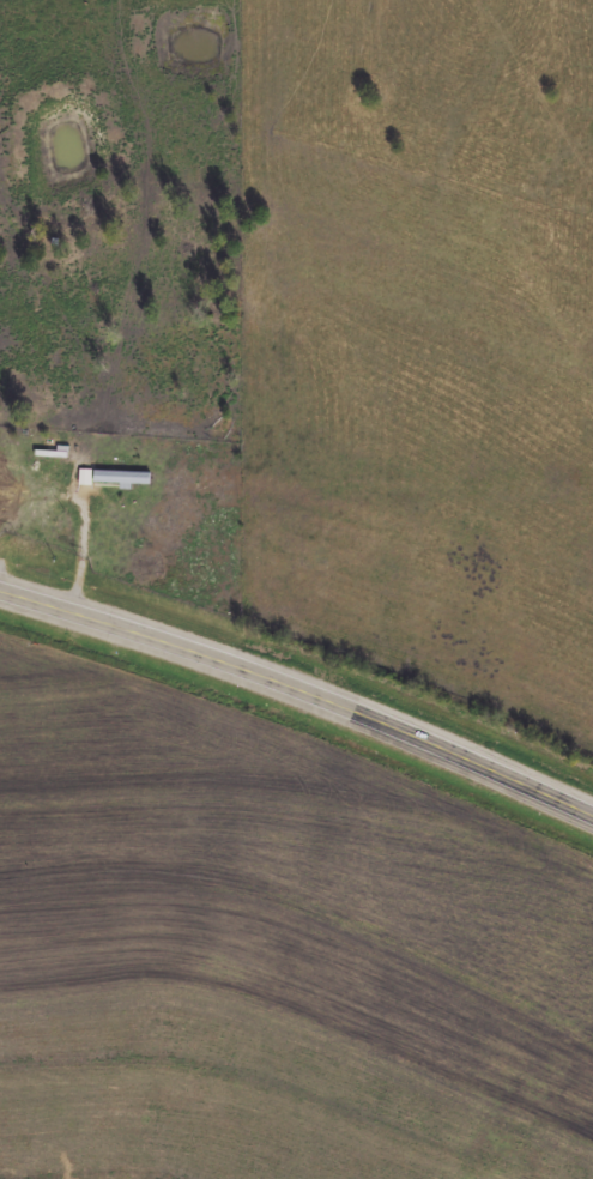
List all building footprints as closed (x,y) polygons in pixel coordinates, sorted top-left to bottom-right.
[(95,485),(95,466),(111,466),(111,473),(151,473),(151,485),(95,485)]
